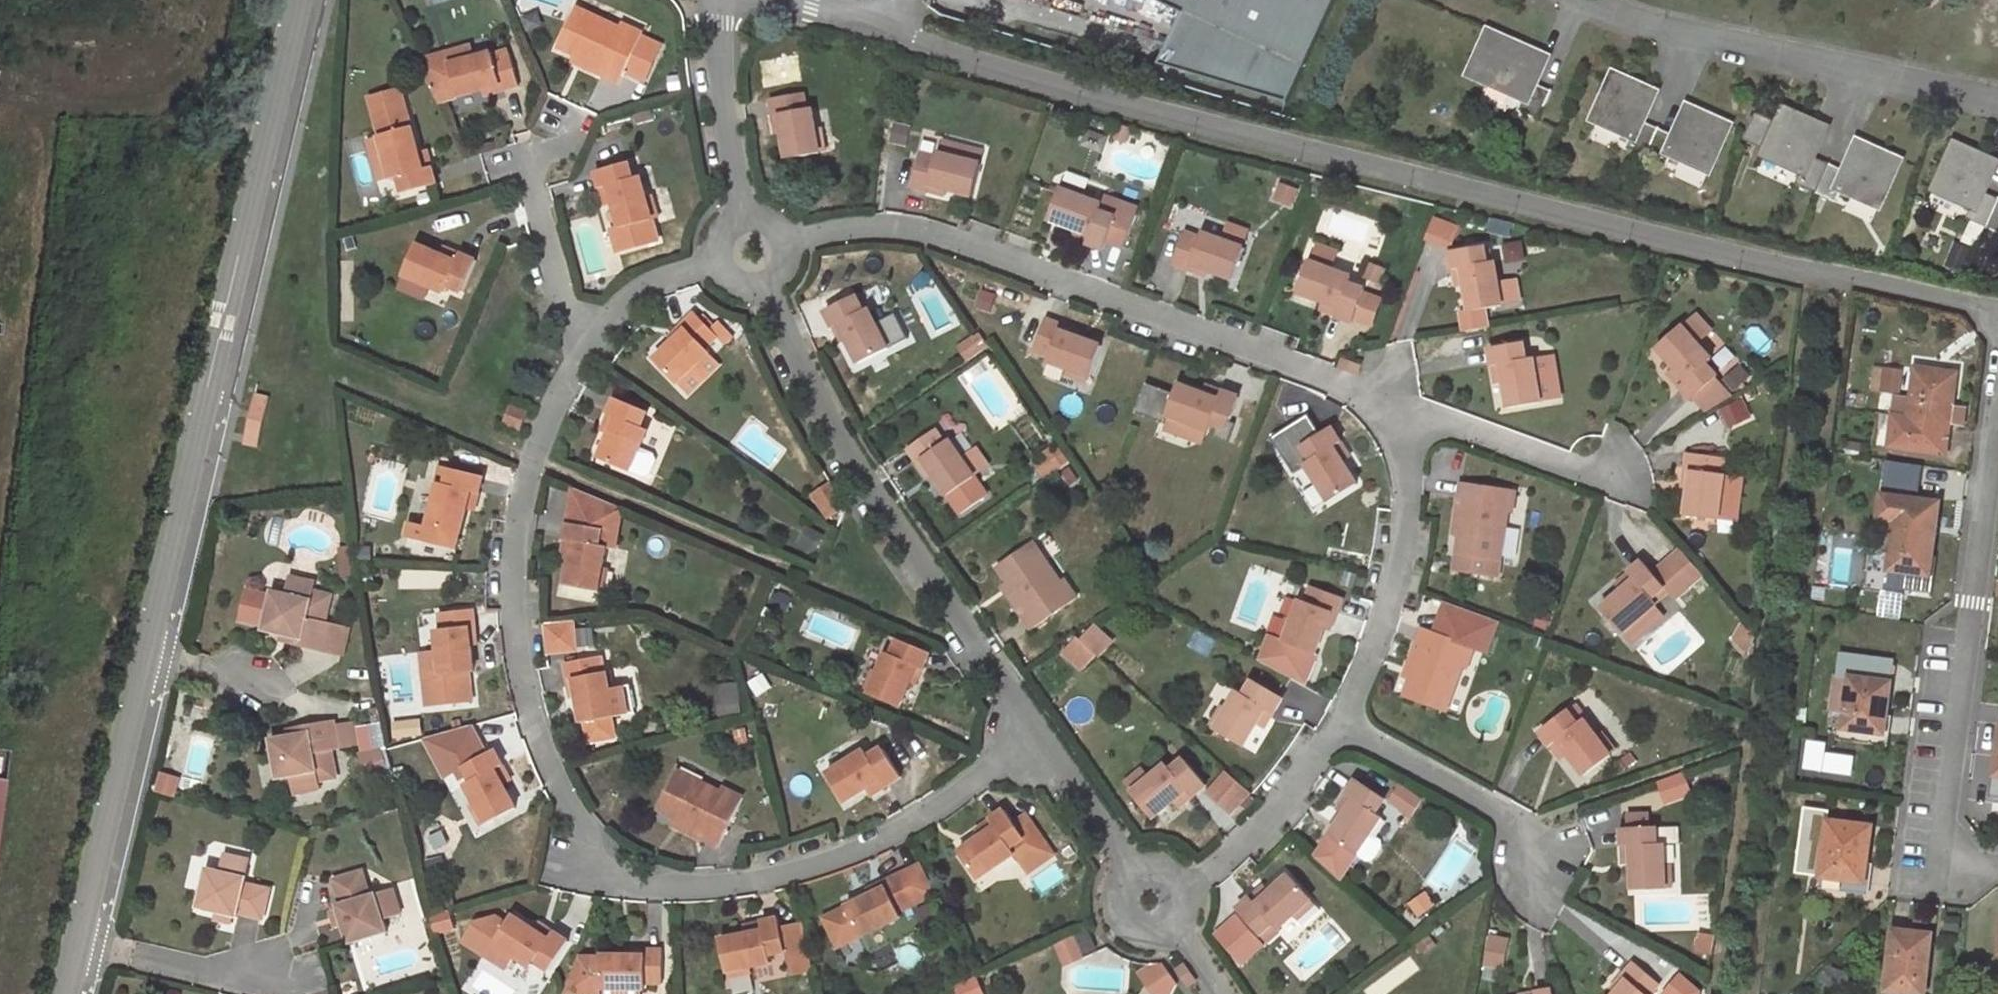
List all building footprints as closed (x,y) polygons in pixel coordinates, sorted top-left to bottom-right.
[(1333,0),(1158,0),(1180,10),(1218,27),(1197,73),(1286,100),(1333,0)] [(577,9),(559,49),(576,57),(602,69),(599,75),(620,85),(644,36),(622,26),(620,30),(577,9)] [(1197,73),(1218,27),(1180,10),(1158,61),(1197,73)] [(1518,110),(1539,118),(1552,89),(1537,83),(1528,78),(1534,67),(1543,71),(1549,56),(1488,28),(1468,73),(1523,99),(1518,110)] [(445,52),(449,63),(474,55),(471,44),(445,52)] [(493,57),(491,50),(474,55),(449,63),(445,52),(418,60),(438,101),(483,88),(500,83),(503,91),(519,86),(508,52),(493,57)] [(576,57),(573,63),(599,75),(602,69),(576,57)] [(1528,78),(1537,83),(1543,71),(1534,67),(1528,78)] [(1704,169),(1710,172),(1731,123),(1687,103),(1674,133),(1644,120),(1656,90),(1613,71),(1590,119),(1595,122),(1591,132),(1613,141),(1618,132),(1628,137),(1624,147),(1666,164),(1670,155),(1682,160),(1678,169),(1700,178),(1704,169)] [(500,83),(483,88),(485,96),(503,91),(500,83)] [(804,92),(770,98),(774,115),(781,114),(784,131),(789,158),(821,151),(816,128),(812,107),(807,108),(804,92)] [(1841,188),(1879,204),(1901,158),(1858,138),(1843,168),(1814,156),(1828,125),(1785,105),(1776,122),(1758,114),(1748,137),(1765,145),(1761,155),(1767,157),(1762,167),(1784,177),(1790,166),(1801,171),(1796,182),(1836,199),(1841,188)] [(774,115),(777,133),(784,131),(781,114),(774,115)] [(400,195),(436,186),(432,167),(422,170),(417,153),(411,126),(379,135),(380,138),(384,158),(389,178),(396,177),(400,195)] [(827,150),(823,127),(816,128),(821,151),(827,150)] [(1107,135),(1086,127),(1080,143),(1101,150),(1107,135)] [(384,158),(380,138),(373,140),(377,159),(384,158)] [(1958,201),(1971,207),(1965,218),(1989,228),(1982,245),(1993,250),(1997,241),(1997,196),(1986,190),(1997,162),(1997,160),(1954,140),(1932,189),(1936,191),(1958,201)] [(982,156),(959,150),(957,156),(980,162),(982,156)] [(422,170),(432,167),(427,151),(417,153),(422,170)] [(935,156),(919,151),(910,185),(927,189),(929,183),(946,187),(972,194),(980,162),(957,156),(936,151),(935,156)] [(622,227),(652,219),(652,216),(646,195),(641,174),(634,176),(629,162),(598,170),(602,185),(610,184),(614,202),(622,227)] [(1067,170),(1061,187),(1083,195),(1089,178),(1067,170)] [(927,189),(944,193),(946,187),(929,183),(927,189)] [(610,184),(602,185),(607,204),(614,202),(610,184)] [(1060,187),(1048,217),(1073,227),(1090,232),(1086,241),(1103,247),(1106,239),(1123,245),(1135,212),(1118,206),(1113,197),(1105,194),(1102,202),(1083,195),(1061,187),(1060,187)] [(1958,201),(1936,191),(1933,196),(1956,206),(1958,201)] [(646,195),(652,216),(659,214),(653,193),(646,195)] [(1118,206),(1135,212),(1137,206),(1113,197),(1118,206)] [(1510,221),(1490,216),(1487,229),(1508,234),(1510,221)] [(1073,227),(1070,235),(1086,241),(1090,232),(1073,227)] [(1201,236),(1185,230),(1173,262),(1190,268),(1192,262),(1208,268),(1234,278),(1245,247),(1223,238),(1202,231),(1201,236)] [(1247,241),(1225,232),(1223,238),(1245,247),(1247,241)] [(1502,242),(1505,260),(1522,257),(1519,240),(1502,242)] [(1482,243),(1447,249),(1450,266),(1457,265),(1464,264),(1471,307),(1485,305),(1520,300),(1516,277),(1496,280),(1492,258),(1485,260),(1482,243)] [(448,284),(464,290),(477,259),(461,252),(458,259),(442,253),(417,245),(405,274),(424,282),(446,290),(448,284)] [(458,259),(461,252),(445,245),(442,253),(458,259)] [(1334,259),(1312,251),(1310,257),(1332,265),(1334,259)] [(1310,257),(1298,288),(1324,297),(1340,303),(1337,311),(1354,317),(1354,316),(1364,289),(1366,285),(1350,280),(1352,272),(1332,265),(1310,257)] [(1370,259),(1365,273),(1379,278),(1384,264),(1370,259)] [(1190,268),(1206,274),(1208,268),(1192,262),(1190,268)] [(1457,265),(1463,309),(1471,307),(1464,264),(1457,265)] [(424,282),(405,274),(402,281),(422,288),(424,282)] [(823,294),(829,306),(849,295),(843,284),(823,294)] [(1382,296),(1364,289),(1354,316),(1372,322),(1382,296)] [(829,306),(824,309),(832,324),(838,322),(846,337),(859,360),(887,345),(887,344),(876,324),(866,305),(862,307),(854,292),(849,295),(829,306)] [(1324,297),(1321,305),(1337,311),(1340,303),(1324,297)] [(1471,307),(1463,309),(1459,309),(1462,329),(1489,324),(1485,305),(1471,307)] [(710,327),(694,310),(681,323),(686,328),(673,340),(654,358),(677,382),(710,350),(706,346),(717,335),(725,343),(733,335),(718,319),(710,327)] [(1064,321),(1047,315),(1035,347),(1051,353),(1049,358),(1069,365),(1092,373),(1103,343),(1078,333),(1062,327),(1064,321)] [(1704,333),(1689,315),(1684,320),(1700,337),(1704,333)] [(876,324),(887,344),(898,338),(887,318),(876,324)] [(1684,320),(1660,342),(1677,362),(1689,374),(1682,381),(1694,394),(1700,389),(1720,371),(1709,359),(1714,354),(1700,337),(1684,320)] [(1078,333),(1080,327),(1064,321),(1062,327),(1078,333)] [(832,324),(840,339),(846,337),(838,322),(832,324)] [(681,323),(669,335),(673,340),(686,328),(681,323)] [(1525,340),(1491,345),(1495,363),(1503,361),(1506,378),(1511,405),(1543,399),(1539,376),(1535,354),(1528,356),(1525,340)] [(720,361),(710,350),(677,382),(688,393),(720,361)] [(1361,363),(1343,356),(1340,365),(1357,372),(1361,363)] [(1495,363),(1497,380),(1506,378),(1503,361),(1495,363)] [(1677,362),(1671,367),(1682,381),(1689,374),(1677,362)] [(1069,365),(1067,371),(1089,380),(1092,373),(1069,365)] [(1890,444),(1946,450),(1950,422),(1953,404),(1958,373),(1916,367),(1909,417),(1894,415),(1890,444)] [(1874,390),(1899,392),(1901,372),(1876,368),(1874,390)] [(1712,401),(1734,388),(1720,371),(1700,389),(1712,401)] [(1550,398),(1545,375),(1539,376),(1543,399),(1550,398)] [(1169,413),(1177,391),(1147,381),(1136,410),(1167,422),(1168,419),(1169,413)] [(1206,390),(1180,382),(1177,391),(1169,413),(1192,421),(1212,428),(1215,421),(1221,423),(1231,426),(1234,418),(1242,394),(1225,388),(1222,397),(1206,390)] [(1225,388),(1209,383),(1206,390),(1222,397),(1225,388)] [(256,392),(255,399),(269,402),(270,396),(256,392)] [(650,410),(618,397),(611,413),(619,416),(612,432),(602,456),(631,470),(640,449),(650,429),(643,425),(650,410)] [(250,417),(265,420),(269,402),(255,399),(250,417)] [(1743,400),(1722,410),(1730,428),(1752,418),(1743,400)] [(527,409),(511,403),(503,421),(519,427),(527,409)] [(1953,404),(1950,422),(1957,423),(1959,405),(1953,404)] [(611,413),(604,429),(612,432),(619,416),(611,413)] [(1169,413),(1168,419),(1189,427),(1192,421),(1169,413)] [(250,417),(245,441),(259,444),(265,420),(250,417)] [(1231,426),(1221,423),(1218,434),(1231,439),(1238,420),(1234,418),(1231,426)] [(1335,424),(1306,442),(1315,456),(1309,460),(1320,479),(1333,498),(1361,481),(1346,459),(1337,444),(1345,439),(1335,424)] [(936,426),(908,445),(918,460),(923,457),(933,471),(949,493),(975,474),(962,454),(949,436),(945,439),(936,426)] [(1346,459),(1354,454),(1345,439),(1337,444),(1346,459)] [(1033,457),(1045,473),(1059,463),(1047,447),(1033,457)] [(1723,452),(1689,447),(1686,465),(1693,466),(1690,483),(1686,509),(1718,514),(1719,512),(1725,472),(1725,469),(1720,469),(1723,452)] [(637,472),(646,451),(640,449),(631,470),(637,472)] [(980,470),(967,451),(962,454),(975,474),(980,470)] [(1859,465),(1860,455),(1839,453),(1838,462),(1859,465)] [(918,460),(928,474),(933,471),(923,457),(918,460)] [(1882,494),(1919,499),(1924,463),(1888,459),(1882,494)] [(448,483),(452,467),(442,464),(437,482),(440,482),(440,481),(448,483)] [(1686,465),(1684,482),(1690,483),(1693,466),(1686,465)] [(485,475),(452,467),(448,483),(440,481),(440,482),(435,503),(430,525),(461,533),(468,507),(472,490),(480,492),(485,475)] [(1736,514),(1742,475),(1725,472),(1719,512),(1736,514)] [(975,474),(949,493),(961,510),(988,492),(975,474)] [(1516,486),(1462,478),(1459,501),(1466,503),(1461,531),(1459,550),(1456,568),(1498,574),(1508,509),(1513,509),(1516,486)] [(1320,479),(1315,482),(1328,502),(1333,498),(1320,479)] [(845,503),(831,483),(814,494),(829,515),(845,503)] [(575,486),(571,504),(620,513),(622,505),(575,486)] [(468,507),(477,509),(480,492),(472,490),(468,507)] [(1901,589),(1932,593),(1937,555),(1932,555),(1940,502),(1919,499),(1882,494),(1879,516),(1896,519),(1895,521),(1893,521),(1891,531),(1894,532),(1889,569),(1903,571),(1901,589)] [(435,503),(429,501),(424,524),(430,525),(435,503)] [(1459,501),(1455,530),(1461,531),(1466,503),(1459,501)] [(566,586),(598,592),(598,590),(602,570),(606,546),(614,547),(620,513),(571,504),(565,542),(572,543),(570,559),(566,586)] [(430,525),(424,524),(412,521),(409,536),(458,548),(461,533),(430,525)] [(1507,561),(1518,562),(1519,528),(1507,528),(1507,561)] [(888,531),(881,536),(892,552),(899,547),(888,531)] [(1035,541),(1000,566),(1011,582),(1027,605),(1022,609),(1035,628),(1080,598),(1066,578),(1063,581),(1035,541)] [(572,543),(565,542),(562,558),(570,559),(572,543)] [(351,545),(339,546),(341,573),(353,573),(351,545)] [(1681,546),(1657,567),(1669,580),(1679,592),(1703,571),(1681,546)] [(1654,570),(1643,557),(1629,569),(1635,576),(1622,587),(1602,605),(1624,629),(1641,614),(1658,599),(1653,594),(1666,583),(1654,570)] [(1654,570),(1666,583),(1669,580),(1657,567),(1654,570)] [(1629,569),(1616,581),(1622,587),(1635,576),(1629,569)] [(602,570),(598,590),(605,592),(609,571),(602,570)] [(290,574),(288,583),(315,589),(316,581),(290,574)] [(1011,582),(1006,586),(1022,609),(1027,605),(1011,582)] [(273,589),(265,628),(283,632),(298,635),(297,643),(327,650),(327,648),(333,624),(333,621),(326,620),(332,593),(315,589),(288,583),(286,592),(273,589)] [(1346,595),(1314,583),(1309,598),(1304,597),(1296,617),(1288,639),(1318,650),(1328,626),(1334,609),(1340,611),(1346,595)] [(442,628),(437,628),(439,649),(442,672),(425,674),(428,705),(473,700),(470,670),(474,670),(472,644),(470,626),(476,626),(475,608),(441,611),(442,628)] [(1482,617),(1459,608),(1453,625),(1477,634),(1482,617)] [(1328,626),(1334,628),(1340,611),(1334,609),(1328,626)] [(1628,634),(1646,619),(1641,614),(1624,629),(1628,634)] [(1296,617),(1290,615),(1282,637),(1288,639),(1296,617)] [(1753,633),(1742,619),(1734,632),(1749,647),(1753,633)] [(333,624),(327,648),(345,652),(350,628),(333,624)] [(576,624),(548,626),(550,654),(578,653),(576,624)] [(1096,624),(1083,639),(1099,653),(1102,655),(1114,641),(1096,624)] [(1475,642),(1423,624),(1416,646),(1422,649),(1413,676),(1406,694),(1447,708),(1463,663),(1467,664),(1475,642)] [(472,644),(478,643),(476,626),(470,626),(472,644)] [(298,635),(283,632),(281,640),(297,643),(298,635)] [(1083,639),(1079,635),(1066,651),(1085,668),(1099,653),(1083,639)] [(880,672),(872,691),(871,692),(900,704),(913,677),(918,663),(925,665),(931,650),(901,637),(894,653),(888,650),(880,672)] [(1416,646),(1406,673),(1413,676),(1422,649),(1416,646)] [(422,650),(425,674),(442,672),(439,649),(422,650)] [(1841,739),(1883,745),(1895,661),(1842,653),(1839,677),(1849,678),(1845,711),(1841,739)] [(599,656),(566,661),(569,678),(575,678),(578,695),(582,721),(586,720),(610,717),(635,713),(631,685),(610,688),(607,671),(602,672),(599,656)] [(918,663),(913,677),(919,679),(925,665),(918,663)] [(872,691),(880,672),(873,669),(866,688),(872,691)] [(1285,694),(1256,677),(1247,692),(1241,687),(1230,706),(1217,726),(1245,743),(1259,720),(1268,705),(1276,710),(1285,694)] [(1849,678),(1839,677),(1834,709),(1845,711),(1849,678)] [(575,678),(569,678),(572,695),(578,695),(575,678)] [(1578,700),(1542,726),(1553,741),(1561,736),(1571,749),(1587,771),(1613,751),(1599,733),(1587,716),(1588,715),(1578,700)] [(1224,703),(1212,723),(1217,726),(1230,706),(1224,703)] [(1809,705),(1799,704),(1796,721),(1807,722),(1809,705)] [(1259,720),(1267,725),(1276,710),(1268,705),(1259,720)] [(610,717),(586,720),(589,740),(613,737),(610,717)] [(291,734),(272,738),(279,777),(292,774),(294,783),(320,778),(338,775),(333,749),(341,747),(340,743),(337,728),(335,718),(305,724),(306,731),(291,734)] [(289,727),(291,734),(306,731),(305,724),(289,727)] [(337,728),(340,743),(360,740),(357,724),(337,728)] [(1618,747),(1604,729),(1599,733),(1613,751),(1618,747)] [(1553,741),(1564,755),(1571,749),(1561,736),(1553,741)] [(881,776),(887,785),(901,776),(883,747),(870,755),(866,749),(828,772),(844,799),(869,784),(881,776)] [(387,768),(382,748),(362,753),(367,773),(376,771),(387,768)] [(476,799),(485,819),(486,820),(512,808),(500,779),(495,767),(503,764),(496,749),(467,763),(474,778),(468,781),(476,799)] [(1208,783),(1186,757),(1174,768),(1169,762),(1152,776),(1135,792),(1155,817),(1176,799),(1189,788),(1195,795),(1208,783)] [(495,767),(500,779),(508,776),(503,764),(495,767)] [(387,768),(376,771),(379,780),(389,778),(387,768)] [(705,828),(701,836),(719,845),(745,796),(725,786),(723,790),(677,769),(659,807),(681,817),(705,828)] [(1232,769),(1215,788),(1237,808),(1254,790),(1232,769)] [(1148,771),(1130,787),(1135,792),(1152,776),(1148,771)] [(1658,783),(1666,806),(1695,796),(1687,773),(1658,783)] [(1389,795),(1361,775),(1351,790),(1358,795),(1348,810),(1333,832),(1370,857),(1377,855),(1386,842),(1384,835),(1375,829),(1385,812),(1379,808),(1389,795)] [(881,776),(869,784),(874,793),(887,785),(881,776)] [(320,778),(294,783),(295,792),(322,787),(320,778)] [(1427,796),(1406,782),(1394,798),(1415,813),(1427,796)] [(1176,799),(1182,806),(1195,795),(1189,788),(1176,799)] [(1351,790),(1341,805),(1348,810),(1358,795),(1351,790)] [(485,819),(476,799),(468,803),(478,822),(485,819)] [(960,848),(978,877),(979,876),(997,865),(1013,854),(1025,874),(1054,856),(1029,815),(1017,823),(1007,808),(995,816),(1000,823),(984,833),(960,848)] [(1650,810),(1628,810),(1628,823),(1622,824),(1623,841),(1632,841),(1632,858),(1632,885),(1665,885),(1665,861),(1664,840),(1657,839),(1656,823),(1650,823),(1650,810)] [(984,833),(1000,823),(995,816),(979,826),(984,833)] [(705,828),(681,817),(677,825),(701,836),(705,828)] [(1819,889),(1862,895),(1866,862),(1868,862),(1872,824),(1828,818),(1819,889)] [(1623,841),(1623,859),(1632,858),(1632,841),(1623,841)] [(224,852),(222,860),(249,866),(250,858),(224,852)] [(922,858),(898,870),(884,879),(887,885),(874,892),(850,904),(865,932),(866,933),(887,922),(903,914),(900,909),(939,888),(922,858)] [(235,914),(237,915),(238,911),(263,916),(270,887),(245,882),(249,866),(222,860),(220,869),(208,866),(199,906),(217,909),(235,914)] [(1000,870),(997,865),(979,876),(983,882),(1000,870)] [(346,924),(351,942),(389,931),(385,918),(394,916),(386,890),(372,894),(364,870),(336,878),(343,902),(340,904),(340,906),(346,924)] [(1316,895),(1294,871),(1274,889),(1261,900),(1255,894),(1242,906),(1265,931),(1277,920),(1282,925),(1298,911),(1316,895)] [(887,885),(884,879),(871,886),(874,892),(887,885)] [(1274,889),(1268,882),(1255,894),(1261,900),(1274,889)] [(395,887),(386,890),(394,916),(402,913),(395,887)] [(1414,899),(1423,913),(1438,901),(1429,889),(1414,899)] [(1298,911),(1302,916),(1320,900),(1316,895),(1298,911)] [(865,932),(850,904),(828,916),(842,944),(865,932)] [(340,906),(333,909),(339,926),(346,924),(340,906)] [(235,914),(217,909),(215,917),(233,921),(235,914)] [(535,960),(550,969),(568,941),(554,931),(550,937),(534,927),(513,913),(508,921),(494,942),(495,943),(513,955),(530,966),(535,960)] [(494,942),(508,921),(497,914),(477,918),(465,937),(489,952),(495,943),(494,942)] [(1948,926),(1960,928),(1962,917),(1950,915),(1948,926)] [(749,933),(721,938),(730,975),(751,971),(774,966),(772,955),(787,952),(781,926),(779,916),(763,920),(765,929),(749,933)] [(806,919),(781,926),(787,952),(788,957),(814,951),(806,919)] [(550,937),(554,931),(539,920),(534,927),(550,937)] [(747,923),(749,933),(765,929),(763,920),(747,923)] [(887,922),(866,933),(869,938),(890,928),(887,922)] [(1712,951),(1715,932),(1700,929),(1697,949),(1712,951)] [(1892,993),(1924,993),(1931,935),(1894,929),(1886,993),(1888,993),(1892,993)] [(1492,935),(1485,965),(1505,970),(1512,939),(1492,935)] [(1071,940),(1060,944),(1067,963),(1079,958),(1071,940)] [(513,955),(495,943),(489,952),(507,964),(513,955)] [(662,981),(662,946),(645,947),(645,954),(600,954),(600,956),(579,956),(565,993),(601,993),(601,987),(603,987),(627,987),(646,987),(645,982),(662,981)] [(1139,974),(1153,993),(1172,993),(1181,988),(1160,959),(1139,974)] [(1623,973),(1628,977),(1617,990),(1614,993),(1651,993),(1650,993),(1661,981),(1634,959),(1623,973)] [(751,971),(730,975),(731,982),(752,977),(751,971)] [(1623,973),(1612,986),(1617,990),(1628,977),(1623,973)] [(1707,984),(1674,977),(1671,993),(1705,993),(1707,984)] [(956,989),(958,993),(983,993),(978,980),(956,989)]
